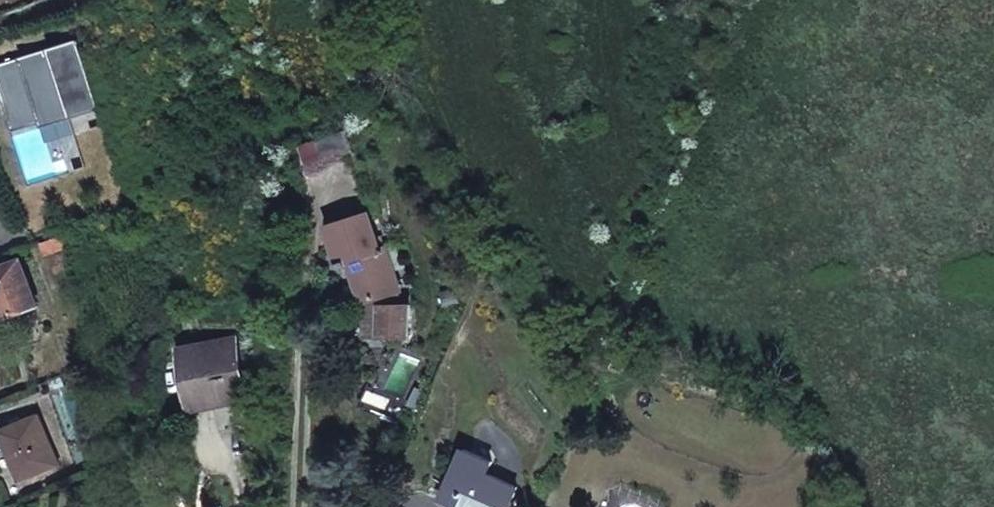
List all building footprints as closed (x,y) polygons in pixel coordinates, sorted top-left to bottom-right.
[(0,63),(0,90),(30,184),(87,166),(76,133),(105,124),(77,38),(0,63)] [(355,156),(349,137),(346,130),(319,139),(328,165),(355,156)] [(365,302),(367,301),(380,297),(382,306),(381,336),(407,336),(407,306),(400,306),(396,292),(399,291),(385,248),(379,250),(368,214),(331,226),(344,263),(352,260),(365,302)] [(69,246),(65,234),(44,241),(48,253),(69,246)] [(21,260),(0,267),(0,319),(38,306),(21,260)] [(382,306),(380,297),(367,301),(365,336),(381,336),(382,306)] [(235,344),(234,341),(188,349),(198,405),(244,396),(238,362),(235,344)] [(247,361),(244,342),(235,344),(238,362),(247,361)] [(59,464),(38,415),(1,430),(22,479),(59,464)] [(488,471),(493,460),(466,447),(441,499),(457,506),(456,506),(508,506),(518,485),(488,471)]
